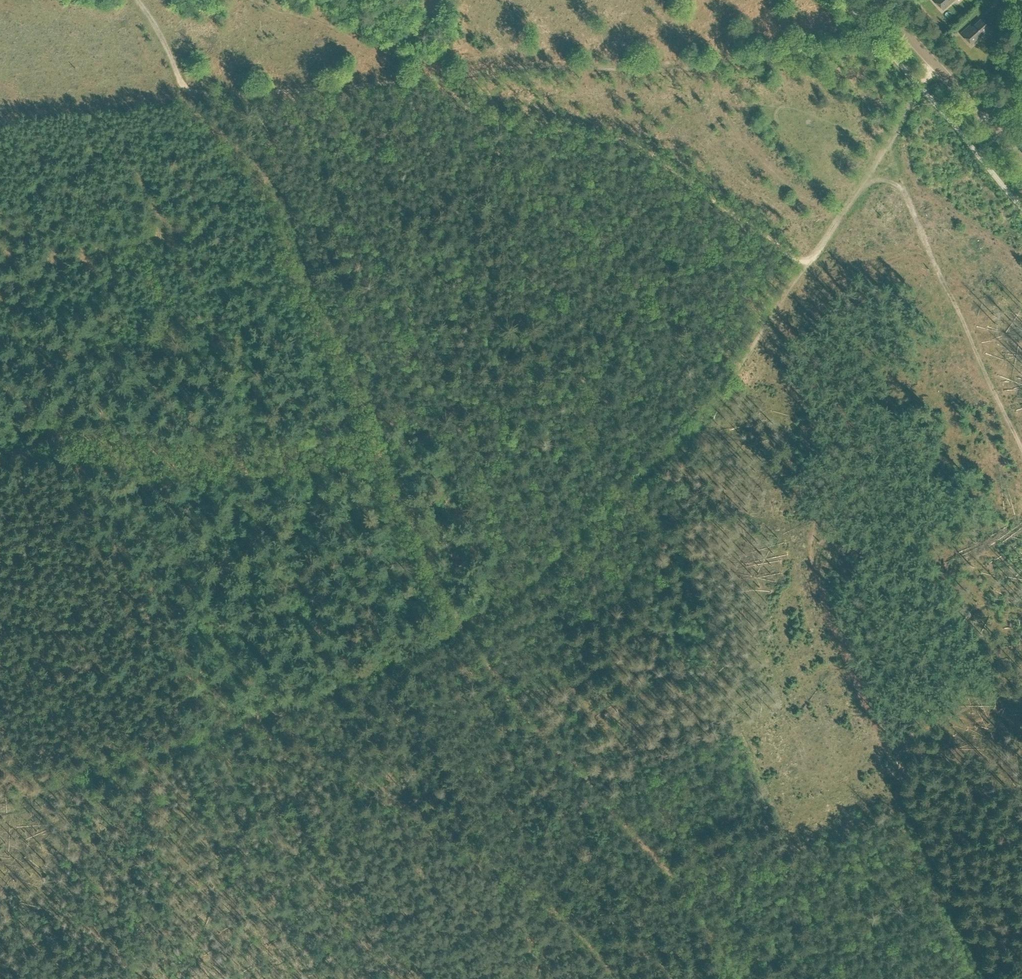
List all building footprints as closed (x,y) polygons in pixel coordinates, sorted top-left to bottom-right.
[(942,10),(953,0),(934,0),(942,10)] [(989,29),(981,20),(972,28),(970,25),(961,34),(971,45),(989,29)] [(950,43),(954,40),(948,33),(944,37),(950,43)]
